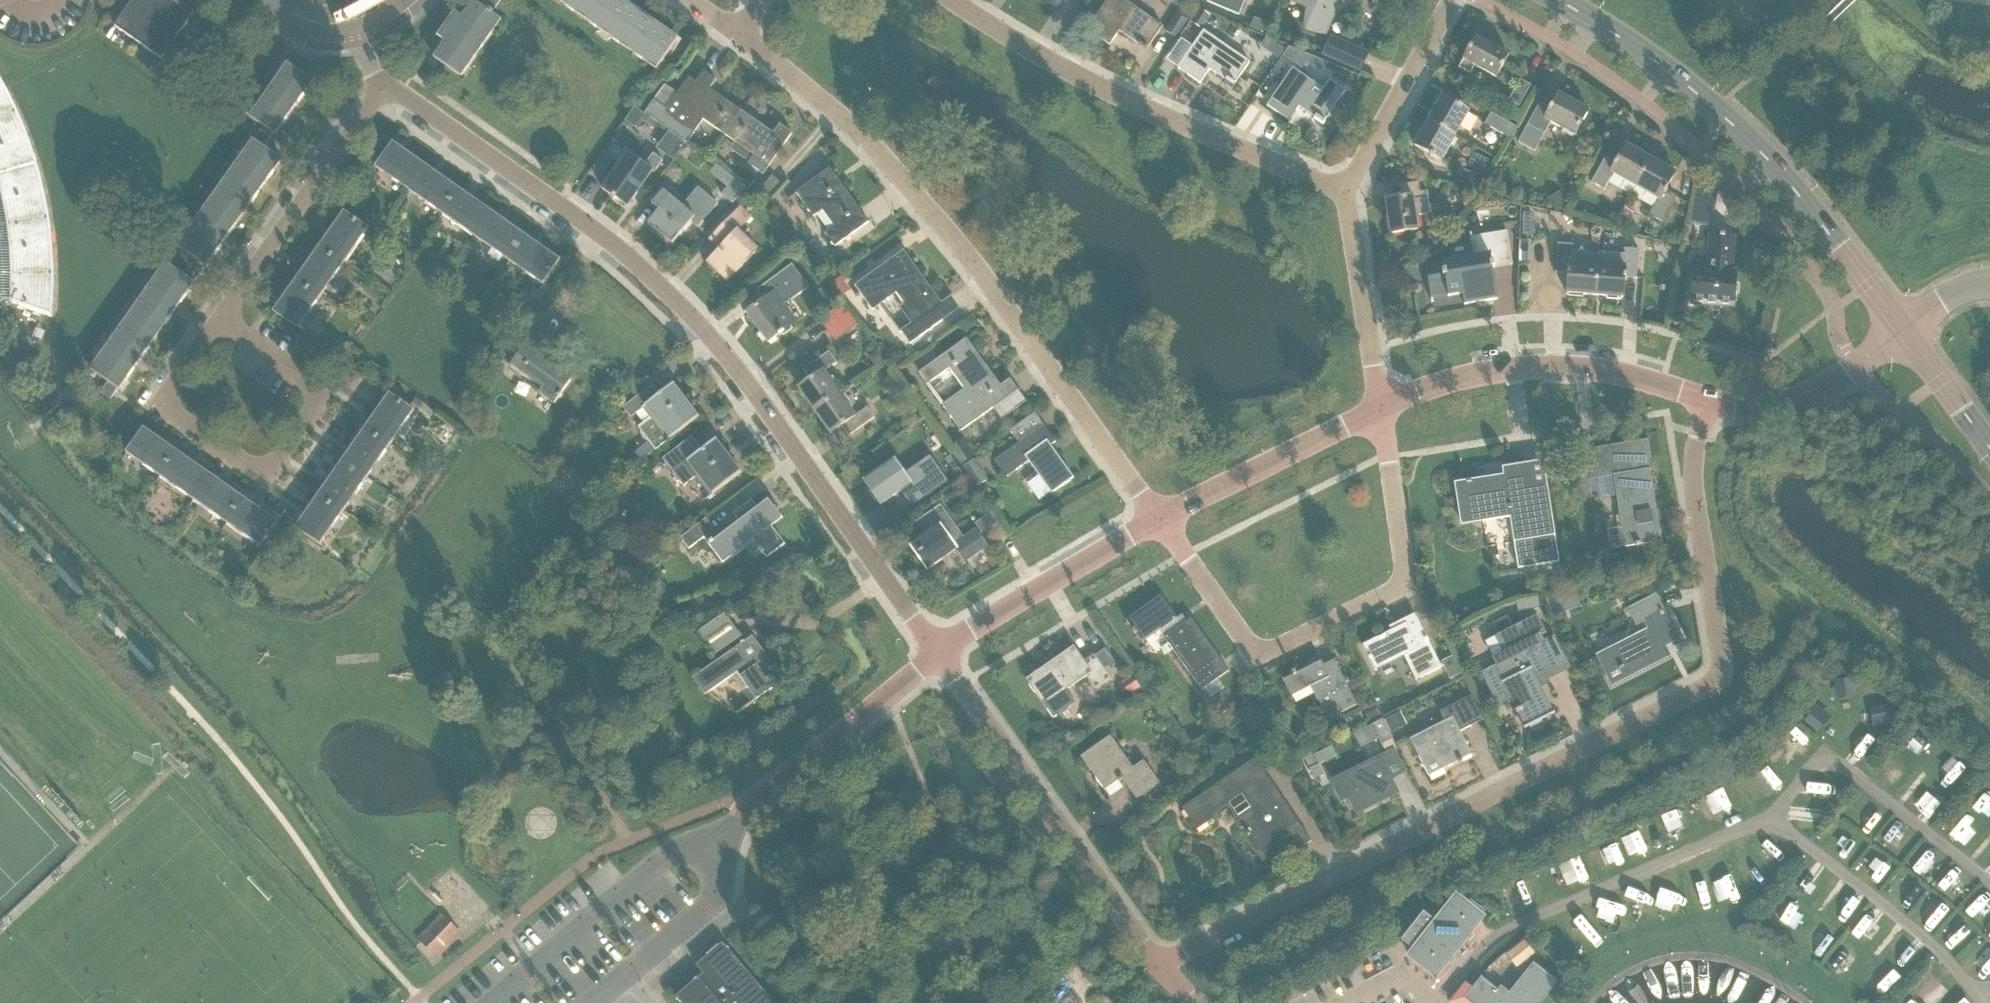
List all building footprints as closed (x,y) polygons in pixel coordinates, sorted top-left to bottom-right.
[(169,0),(127,0),(126,1),(154,21),(169,0)] [(182,41),(187,35),(182,31),(194,13),(176,0),(169,0),(154,21),(182,41)] [(491,13),(501,0),(488,0),(483,7),(491,13)] [(676,41),(617,0),(557,0),(657,69),(676,41)] [(1163,26),(1125,0),(1107,0),(1087,29),(1109,45),(1119,31),(1146,49),(1163,26)] [(1308,9),(1305,29),(1324,35),(1336,9),(1332,8),(1335,0),(1288,0),(1308,9)] [(139,43),(154,21),(126,1),(121,8),(126,11),(115,27),(139,43)] [(491,13),(483,7),(473,1),(462,17),(454,12),(446,24),(481,49),(501,20),(491,13)] [(1227,20),(1233,8),(1221,3),(1216,14),(1227,20)] [(1176,39),(1187,24),(1177,16),(1166,32),(1176,39)] [(178,47),(182,41),(154,21),(139,43),(162,60),(173,44),(178,47)] [(461,77),(481,49),(446,24),(437,36),(445,41),(433,57),(461,77)] [(1233,85),(1249,62),(1203,30),(1177,67),(1200,83),(1210,69),(1233,85)] [(1496,78),(1509,54),(1475,36),(1458,68),(1470,74),(1475,66),(1496,78)] [(1322,54),(1360,71),(1367,56),(1328,39),(1322,54)] [(1294,66),(1301,54),(1291,47),(1283,58),(1294,66)] [(276,77),(303,96),(313,81),(287,63),(276,77)] [(1323,89),(1292,68),(1267,105),(1289,120),(1299,106),(1323,123),(1345,89),(1330,79),(1323,89)] [(725,135),(741,111),(710,88),(716,79),(704,71),(696,82),(689,77),(677,93),(665,84),(644,114),(657,123),(686,144),(687,143),(703,119),(725,135)] [(292,110),(303,96),(276,77),(266,92),(292,110)] [(11,303),(53,317),(55,281),(53,246),(48,210),(40,175),(29,141),(16,107),(0,78),(0,306),(11,303)] [(1519,106),(1530,85),(1520,79),(1508,100),(1519,106)] [(282,125),(292,110),(266,92),(256,106),(282,125)] [(1589,110),(1558,94),(1550,108),(1539,102),(1518,142),(1534,151),(1550,122),(1575,136),(1589,110)] [(1428,120),(1455,136),(1469,111),(1441,96),(1428,120)] [(275,135),(282,125),(256,106),(249,117),(263,127),(260,131),(270,138),(273,134),(275,135)] [(741,111),(725,135),(734,141),(730,148),(749,161),(748,163),(763,174),(769,165),(769,166),(792,133),(780,124),(773,133),(741,111)] [(1510,138),(1517,127),(1491,112),(1485,124),(1510,138)] [(657,123),(644,114),(630,133),(644,142),(657,123)] [(1441,160),(1455,136),(1428,120),(1414,145),(1441,160)] [(264,147),(270,138),(260,131),(254,140),(252,139),(248,144),(278,165),(282,160),(264,147)] [(409,191),(426,166),(393,142),(375,167),(409,191)] [(683,173),(699,152),(687,143),(686,144),(671,164),(683,173)] [(268,180),(278,165),(248,144),(238,159),(268,180)] [(1635,186),(1651,159),(1626,145),(1616,163),(1605,156),(1591,182),(1604,189),(1613,174),(1635,186)] [(645,165),(627,153),(602,189),(628,207),(653,171),(655,172),(663,160),(653,153),(645,165)] [(258,194),(268,180),(238,159),(228,173),(258,194)] [(1651,159),(1635,186),(1658,198),(1649,214),(1662,221),(1676,196),(1665,190),(1675,172),(1651,159)] [(442,214),(460,189),(426,166),(409,191),(442,214)] [(1483,191),(1487,179),(1459,168),(1455,180),(1483,191)] [(835,185),(825,171),(796,192),(814,217),(826,208),(837,222),(825,232),(835,246),(869,222),(840,182),(835,185)] [(248,208),(258,194),(228,173),(218,188),(248,208)] [(768,199),(782,183),(772,175),(758,191),(768,199)] [(1420,192),(1418,182),(1399,185),(1401,197),(1385,199),(1391,233),(1417,229),(1415,216),(1431,214),(1427,191),(1420,192)] [(698,227),(718,203),(698,187),(682,206),(663,190),(651,204),(659,210),(648,224),(672,244),(691,221),(698,227)] [(237,223),(248,208),(218,188),(208,202),(237,223)] [(475,237),(493,212),(460,189),(442,214),(475,237)] [(1696,217),(1713,219),(1715,202),(1698,200),(1696,217)] [(227,237),(237,223),(208,202),(198,216),(227,237)] [(727,281),(757,249),(738,231),(752,216),(741,205),(709,239),(719,249),(707,261),(727,281)] [(320,245),(345,262),(369,229),(344,211),(320,245)] [(509,261),(526,236),(493,212),(475,237),(509,261)] [(1534,235),(1534,212),(1523,212),(1522,235),(1534,235)] [(217,252),(227,237),(198,216),(187,231),(217,252)] [(206,267),(217,252),(187,231),(177,246),(206,267)] [(1507,231),(1470,237),(1474,258),(1425,265),(1430,297),(1447,294),(1447,295),(1462,293),(1464,304),(1496,298),(1492,268),(1512,265),(1507,231)] [(1730,273),(1733,235),(1711,233),(1708,271),(1693,270),(1691,303),(1733,306),(1735,273),(1730,273)] [(526,236),(509,261),(542,285),(560,260),(526,236)] [(1597,264),(1598,264),(1598,253),(1572,251),(1573,244),(1558,243),(1556,272),(1568,273),(1567,293),(1595,295),(1597,264)] [(321,296),(345,262),(320,245),(296,278),(321,296)] [(1597,264),(1595,295),(1623,297),(1624,277),(1636,278),(1639,249),(1624,248),(1622,266),(1598,264),(1597,264)] [(909,268),(899,253),(855,285),(872,310),(880,304),(900,332),(901,331),(910,343),(942,320),(934,308),(941,303),(914,265),(909,268)] [(156,276),(185,297),(195,283),(165,262),(156,276)] [(768,342),(796,321),(784,305),(808,287),(792,264),(757,290),(764,299),(746,313),(768,342)] [(176,310),(185,297),(156,276),(146,289),(176,310)] [(839,296),(849,289),(841,277),(831,283),(839,296)] [(298,329),(321,296),(296,278),(273,312),(298,329)] [(167,323),(176,310),(146,289),(137,302),(167,323)] [(157,336),(167,323),(137,302),(128,316),(157,336)] [(835,341),(858,324),(842,302),(819,320),(835,341)] [(148,350),(157,336),(128,316),(119,329),(148,350)] [(138,363),(148,350),(119,329),(109,342),(138,363)] [(554,403),(572,379),(537,354),(547,339),(535,330),(511,365),(534,381),(533,382),(542,388),(539,392),(554,403)] [(1000,385),(966,338),(919,372),(928,383),(953,365),(973,392),(947,411),(961,430),(1018,390),(1010,378),(1000,385)] [(129,376),(138,363),(109,342),(100,356),(129,376)] [(814,410),(839,393),(824,371),(836,362),(829,352),(803,370),(809,380),(798,387),(814,410)] [(119,390),(129,376),(100,356),(90,370),(108,382),(101,393),(110,400),(118,389),(119,390)] [(699,416),(673,383),(659,394),(652,384),(623,407),(630,417),(644,406),(645,407),(645,406),(653,416),(644,423),(642,426),(641,430),(641,434),(643,437),(645,440),(649,441),(656,450),(699,416)] [(365,427),(390,444),(414,410),(389,393),(365,427)] [(839,393),(814,410),(830,433),(842,426),(848,435),(874,417),(867,407),(855,415),(839,393)] [(1074,477),(1050,445),(1055,441),(1044,425),(995,460),(1006,477),(1028,461),(1051,493),(1074,477)] [(160,476),(177,451),(144,427),(126,453),(160,476)] [(367,478),(390,444),(365,427),(342,460),(367,478)] [(961,465),(975,455),(963,438),(949,448),(961,465)] [(741,472),(716,439),(702,449),(694,440),(665,462),(673,472),(683,486),(697,475),(712,494),(741,472)] [(1661,541),(1650,470),(1653,469),(1648,439),(1564,453),(1569,488),(1590,485),(1589,479),(1613,476),(1624,547),(1661,541)] [(193,500),(211,475),(177,451),(160,476),(193,500)] [(909,479),(895,458),(863,481),(869,489),(867,491),(874,501),(876,499),(880,505),(911,484),(918,493),(939,478),(930,465),(909,479)] [(975,487),(987,479),(974,458),(961,467),(975,487)] [(573,475),(579,474),(585,468),(584,462),(581,459),(575,459),(569,466),(569,471),(573,475)] [(344,511),(367,478),(342,460),(319,494),(344,511)] [(1532,486),(1528,462),(1502,467),(1503,476),(1456,483),(1462,523),(1510,515),(1514,541),(1518,568),(1559,561),(1547,483),(1532,486)] [(227,523),(244,498),(211,475),(193,500),(227,523)] [(320,545),(344,511),(319,494),(295,527),(320,545)] [(244,498),(227,523),(260,547),(278,522),(244,498)] [(768,500),(758,508),(751,500),(733,514),(740,522),(720,537),(706,518),(680,538),(688,549),(704,537),(723,563),(753,540),(767,557),(785,544),(771,526),(781,518),(768,500)] [(964,538),(950,518),(940,504),(915,521),(925,535),(909,546),(915,555),(913,556),(920,566),(922,565),(926,571),(957,549),(963,558),(984,544),(975,531),(964,538)] [(990,513),(976,524),(981,532),(996,521),(990,513)] [(1181,624),(1161,595),(1126,620),(1142,643),(1160,631),(1202,690),(1229,671),(1191,618),(1181,624)] [(1676,639),(1655,596),(1630,609),(1637,623),(1644,619),(1649,629),(1598,655),(1612,683),(1668,655),(1663,645),(1676,639)] [(1516,601),(1518,612),(1540,607),(1538,597),(1516,601)] [(714,654),(741,636),(725,613),(698,631),(714,654)] [(1441,666),(1415,614),(1389,626),(1391,630),(1363,645),(1375,670),(1404,655),(1416,679),(1441,666)] [(1492,695),(1505,689),(1524,728),(1555,712),(1535,673),(1555,663),(1543,640),(1540,641),(1537,636),(1543,633),(1535,617),(1497,636),(1505,652),(1492,659),(1495,664),(1480,672),(1492,695)] [(774,677),(768,658),(752,636),(693,677),(705,694),(737,672),(756,700),(773,688),(769,681),(774,677)] [(1084,661),(1073,646),(1026,679),(1044,705),(1086,675),(1095,688),(1110,677),(1094,654),(1084,661)] [(1357,704),(1334,660),(1323,665),(1321,661),(1283,680),(1291,696),(1311,686),(1328,719),(1357,704)] [(1127,694),(1139,687),(1132,675),(1120,683),(1127,694)] [(1847,676),(1835,678),(1838,697),(1850,695),(1847,676)] [(1429,776),(1472,754),(1460,731),(1472,725),(1459,700),(1439,711),(1444,721),(1409,738),(1429,776)] [(1369,724),(1381,718),(1374,704),(1362,709),(1369,724)] [(1887,706),(1868,710),(1871,722),(1889,719),(1887,706)] [(1827,719),(1812,707),(1804,717),(1819,729),(1827,719)] [(1349,728),(1365,720),(1359,708),(1343,715),(1349,728)] [(1391,733),(1406,724),(1399,711),(1384,719),(1391,733)] [(1371,756),(1384,749),(1381,744),(1392,738),(1382,719),(1371,724),(1372,726),(1360,733),(1371,756)] [(1133,768),(1110,735),(1081,756),(1104,790),(1118,780),(1119,781),(1122,779),(1136,798),(1159,782),(1143,760),(1133,768)] [(1312,776),(1338,762),(1330,749),(1305,762),(1312,776)] [(1227,809),(1262,861),(1291,842),(1296,851),(1311,841),(1255,758),(1182,808),(1197,830),(1227,809)] [(1397,792),(1383,765),(1374,769),(1370,761),(1331,781),(1340,799),(1348,795),(1356,813),(1397,792)] [(1559,861),(1567,881),(1588,872),(1579,852),(1559,861)] [(1435,976),(1483,916),(1456,895),(1436,921),(1423,911),(1401,939),(1413,949),(1409,955),(1435,976)] [(438,959),(462,934),(442,914),(417,938),(438,959)] [(722,942),(696,965),(703,973),(675,997),(681,1002),(774,1002),(722,942)] [(1558,981),(1533,962),(1504,999),(1496,993),(1499,990),(1481,976),(1463,998),(1469,1002),(1540,1002),(1558,981)]
